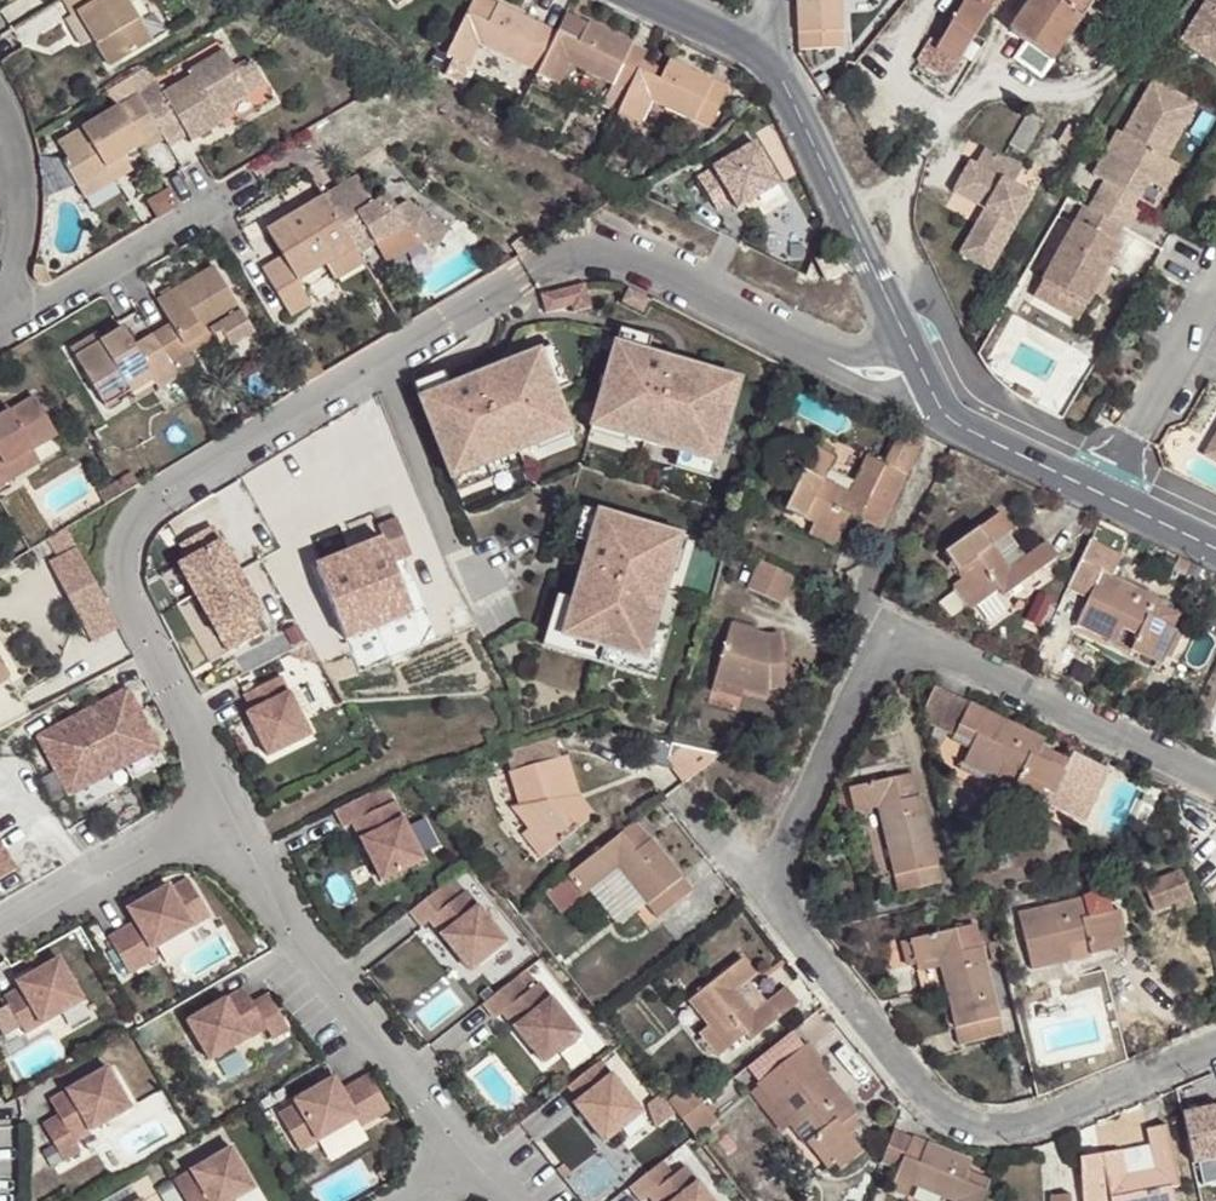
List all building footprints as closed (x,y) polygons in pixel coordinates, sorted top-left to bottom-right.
[(76,14),(81,10),(96,37),(112,64),(149,42),(125,0),(68,0),(76,14)] [(467,12),(488,24),(499,4),(491,0),(474,0),(467,12)] [(802,49),(848,48),(845,0),(799,0),(802,49)] [(939,45),(938,49),(963,63),(989,12),(966,0),(963,0),(939,45)] [(989,12),(997,0),(966,0),(989,12)] [(1010,30),(1031,45),(1052,59),(1055,61),(1096,0),(1032,0),(1010,30)] [(1215,69),(1215,0),(1210,0),(1181,47),(1215,69)] [(478,46),(538,73),(557,32),(499,4),(488,24),(467,12),(447,57),(468,67),(478,46)] [(91,39),(96,37),(81,10),(76,14),(91,39)] [(579,44),(589,25),(567,14),(557,32),(579,44)] [(570,64),(629,93),(638,72),(643,63),(647,54),(589,25),(579,44),(557,32),(538,73),(537,80),(558,91),(570,64)] [(938,49),(939,45),(933,41),(919,64),(951,84),(963,63),(938,49)] [(1048,71),(1055,61),(1052,59),(1031,45),(1023,55),(1048,71)] [(156,82),(147,88),(139,93),(162,132),(167,140),(185,129),(192,141),(224,119),(217,108),(228,102),(249,88),(225,50),(190,71),(195,76),(164,94),(156,82)] [(638,72),(652,78),(657,71),(643,63),(638,72)] [(638,72),(629,93),(619,113),(641,124),(652,102),(712,131),(729,93),(669,64),(660,82),(652,78),(638,72)] [(147,88),(136,71),(129,76),(139,93),(147,88)] [(139,93),(129,76),(121,80),(132,97),(139,93)] [(1095,179),(1107,186),(1139,203),(1162,160),(1166,162),(1196,108),(1153,84),(1124,138),(1117,134),(1095,179)] [(162,132),(139,93),(132,97),(61,142),(71,158),(64,162),(79,186),(106,170),(105,167),(125,155),(162,132)] [(217,108),(224,119),(234,114),(228,102),(217,108)] [(1043,123),(1027,113),(1008,144),(1024,153),(1043,123)] [(1047,132),(1061,141),(1072,125),(1057,116),(1047,132)] [(1077,151),(1089,134),(1072,125),(1061,141),(1077,151)] [(756,145),(699,178),(718,211),(733,202),(739,211),(781,186),(756,145)] [(1013,190),(1023,173),(986,152),(976,169),(971,167),(955,195),(986,213),(978,229),(961,258),(989,274),(1031,201),(1013,190)] [(133,169),(125,155),(105,167),(106,170),(79,186),(87,198),(133,169)] [(1162,160),(1139,203),(1155,212),(1178,169),(1166,162),(1162,160)] [(358,176),(327,196),(360,252),(376,243),(386,261),(427,238),(439,246),(450,229),(416,208),(404,216),(399,208),(390,195),(375,204),(358,176)] [(1107,186),(1102,192),(1134,210),(1139,203),(1107,186)] [(1102,192),(1092,212),(1122,229),(1129,233),(1139,214),(1134,210),(1102,192)] [(955,195),(946,211),(978,229),(986,213),(955,195)] [(340,281),(367,263),(360,252),(327,196),(269,230),(285,258),(265,269),(291,314),(312,302),(299,280),(328,263),(340,281)] [(404,216),(416,208),(408,202),(399,208),(404,216)] [(1092,212),(1086,208),(1043,285),(1086,309),(1093,297),(1102,280),(1120,249),(1113,245),(1122,229),(1092,212)] [(840,247),(814,260),(822,278),(848,264),(840,247)] [(156,335),(173,363),(190,352),(185,343),(219,322),(231,343),(255,328),(215,266),(158,300),(173,324),(156,335)] [(588,279),(545,291),(549,309),(575,302),(576,306),(595,302),(588,279)] [(1111,285),(1102,280),(1093,297),(1101,302),(1111,285)] [(1086,309),(1043,285),(1034,300),(1077,324),(1086,309)] [(651,296),(632,286),(626,298),(646,308),(651,296)] [(185,343),(190,352),(215,336),(222,348),(231,343),(219,322),(185,343)] [(158,387),(180,373),(173,363),(156,335),(135,348),(123,330),(103,341),(79,357),(103,396),(148,369),(153,377),(158,387)] [(79,357),(103,341),(98,333),(74,348),(79,357)] [(727,377),(616,344),(594,416),(628,427),(626,436),(713,462),(730,409),(719,406),(727,377)] [(539,350),(420,398),(452,477),(537,443),(533,434),(567,421),(539,350)] [(288,369),(300,388),(311,381),(299,361),(288,369)] [(108,404),(153,377),(148,369),(103,396),(108,404)] [(738,381),(727,377),(719,406),(730,409),(738,381)] [(16,474),(9,463),(34,448),(58,434),(34,397),(0,418),(0,484),(16,474)] [(628,427),(594,416),(591,426),(626,436),(628,427)] [(567,421),(533,434),(537,443),(570,429),(567,421)] [(925,438),(904,427),(886,465),(858,523),(879,531),(925,438)] [(1212,443),(1204,457),(1215,463),(1215,445),(1212,443)] [(851,520),(858,523),(886,465),(865,455),(847,491),(823,480),(834,456),(815,447),(785,511),(813,525),(842,538),(851,520)] [(34,448),(9,463),(16,474),(40,459),(34,448)] [(116,478),(124,493),(140,483),(131,469),(116,478)] [(98,489),(107,503),(124,493),(116,478),(98,489)] [(991,541),(1003,533),(1013,526),(1002,509),(943,550),(963,577),(980,602),(1001,588),(1003,594),(1053,560),(1041,543),(1022,557),(1009,567),(991,541)] [(672,534),(600,512),(563,635),(644,659),(670,571),(662,568),(672,534)] [(842,538),(813,525),(808,537),(836,548),(842,538)] [(1022,557),(1003,533),(991,541),(1009,567),(1022,557)] [(681,537),(672,534),(662,568),(670,571),(681,537)] [(316,563),(346,637),(414,609),(384,537),(316,563)] [(1157,622),(1162,609),(1164,605),(1114,581),(1124,557),(1093,542),(1070,592),(1089,603),(1077,627),(1112,644),(1124,623),(1140,631),(1136,641),(1166,656),(1171,659),(1182,635),(1175,630),(1157,622)] [(72,550),(45,566),(90,643),(118,627),(72,550)] [(793,581),(762,566),(748,593),(780,608),(793,581)] [(980,602),(963,577),(953,584),(969,609),(980,602)] [(1182,618),(1162,609),(1157,622),(1175,630),(1182,618)] [(1124,623),(1112,644),(1130,652),(1131,649),(1136,641),(1140,631),(1124,623)] [(717,684),(743,692),(772,701),(770,694),(787,690),(779,641),(769,641),(731,631),(717,684)] [(1162,665),(1166,656),(1136,641),(1131,649),(1162,665)] [(1,661),(0,662),(0,682),(10,675),(1,661)] [(281,675),(243,694),(250,710),(245,713),(267,756),(311,733),(281,675)] [(128,681),(94,701),(96,704),(77,715),(75,711),(40,732),(59,764),(78,753),(93,777),(161,738),(128,681)] [(741,700),(743,692),(717,684),(715,692),(741,700)] [(960,768),(991,782),(999,763),(1018,771),(1014,782),(1040,795),(1050,799),(1066,764),(1041,751),(1044,743),(938,689),(928,710),(929,725),(954,736),(952,740),(970,745),(960,768)] [(0,703),(0,726),(30,707),(20,691),(0,703)] [(94,701),(75,711),(77,715),(96,704),(94,701)] [(724,749),(673,735),(667,757),(685,780),(724,749)] [(509,766),(520,798),(515,802),(549,849),(594,814),(578,796),(562,748),(559,749),(509,766)] [(78,753),(59,764),(73,789),(93,777),(78,753)] [(1071,756),(1066,764),(1050,799),(1085,815),(1106,773),(1071,756)] [(999,763),(991,782),(1009,790),(1014,782),(1018,771),(999,763)] [(905,765),(893,769),(897,791),(910,788),(905,765)] [(848,779),(853,803),(877,799),(898,884),(939,876),(918,787),(910,788),(897,791),(893,769),(848,779)] [(1014,782),(1009,790),(1037,803),(1040,795),(1014,782)] [(373,790),(335,809),(343,826),(352,821),(361,816),(370,835),(361,840),(381,880),(422,860),(393,800),(381,807),(373,790)] [(549,849),(515,802),(510,805),(528,830),(523,833),(540,855),(549,849)] [(361,816),(352,821),(361,840),(370,835),(361,816)] [(634,855),(652,840),(636,820),(617,836),(634,855)] [(692,891),(652,840),(634,855),(617,836),(545,893),(561,912),(586,893),(614,870),(645,906),(654,918),(692,891)] [(17,865),(0,837),(0,875),(17,865)] [(614,870),(586,893),(618,929),(645,906),(614,870)] [(1190,901),(1179,870),(1144,882),(1154,908),(1174,900),(1176,906),(1190,901)] [(166,886),(125,910),(132,923),(105,939),(126,975),(154,959),(151,952),(208,919),(185,880),(168,890),(166,886)] [(1079,891),(1086,907),(1108,901),(1103,889),(1100,886),(1095,884),(1090,885),(1079,891)] [(443,885),(410,911),(422,927),(430,920),(437,914),(450,930),(442,935),(471,971),(507,942),(465,890),(454,899),(443,885)] [(1082,938),(1113,930),(1121,928),(1112,900),(1108,901),(1086,907),(1079,891),(1015,907),(1028,962),(1061,952),(1056,932),(1079,926),(1082,938)] [(437,914),(430,920),(442,935),(450,930),(437,914)] [(946,982),(957,1024),(962,1043),(1001,1032),(977,941),(956,946),(950,924),(908,936),(920,989),(940,984),(946,982)] [(1113,930),(1082,938),(1079,926),(1056,932),(1061,952),(1116,938),(1113,930)] [(743,958),(687,1001),(707,1027),(725,1050),(744,1035),(749,1042),(799,1003),(786,987),(753,1012),(736,989),(748,980),(755,974),(743,958)] [(58,959),(16,984),(19,989),(3,998),(24,1034),(82,1001),(58,959)] [(1066,965),(1027,968),(1028,983),(1067,979),(1066,965)] [(516,977),(482,1003),(495,1018),(503,1012),(511,1007),(523,1022),(515,1028),(543,1063),(580,1034),(538,982),(527,991),(516,977)] [(748,980),(736,989),(753,1012),(765,1002),(748,980)] [(950,1026),(957,1024),(946,982),(940,984),(950,1026)] [(242,990),(225,1000),(230,1008),(246,998),(242,990)] [(225,1000),(184,1024),(208,1064),(264,1031),(271,1041),(287,1031),(266,996),(250,1004),(246,998),(230,1008),(225,1000)] [(511,1007),(503,1012),(515,1028),(523,1022),(511,1007)] [(707,1027),(698,1034),(716,1057),(725,1050),(707,1027)] [(795,1030),(747,1069),(759,1084),(808,1045),(795,1030)] [(759,1084),(794,1127),(808,1115),(821,1132),(815,1139),(835,1164),(841,1170),(862,1153),(847,1133),(842,1126),(852,1118),(856,1114),(819,1064),(821,1062),(808,1045),(759,1084)] [(642,1112),(600,1060),(567,1086),(578,1101),(574,1104),(604,1142),(642,1112)] [(107,1067),(67,1090),(71,1099),(55,1108),(58,1115),(43,1124),(63,1160),(80,1150),(74,1140),(131,1107),(107,1067)] [(389,1111),(368,1074),(341,1090),(334,1077),(293,1101),(295,1104),(277,1115),(299,1152),(356,1119),(361,1128),(389,1111)] [(683,1120),(703,1104),(690,1087),(670,1103),(683,1120)] [(71,1099),(67,1090),(50,1100),(55,1108),(71,1099)] [(683,1120),(696,1136),(716,1120),(703,1104),(683,1120)] [(1182,1117),(1193,1167),(1215,1162),(1215,1110),(1182,1117)] [(808,1115),(794,1127),(806,1144),(815,1139),(821,1132),(808,1115)] [(858,1126),(852,1118),(842,1126),(847,1133),(858,1126)] [(1169,1184),(1176,1183),(1166,1127),(1147,1131),(1155,1170),(1127,1176),(1121,1151),(1079,1159),(1082,1200),(1172,1200),(1169,1184)] [(900,1180),(914,1139),(896,1132),(880,1173),(900,1180)] [(815,1139),(806,1144),(828,1170),(835,1164),(815,1139)] [(988,1193),(966,1183),(969,1174),(975,1162),(914,1139),(900,1180),(953,1200),(985,1200),(988,1193)] [(184,1200),(234,1200),(254,1190),(231,1149),(173,1183),(184,1200)] [(629,1187),(640,1200),(643,1200),(649,1196),(657,1190),(666,1200),(713,1200),(685,1165),(674,1175),(663,1161),(629,1187)] [(966,1183),(988,1193),(991,1182),(969,1174),(966,1183)]
